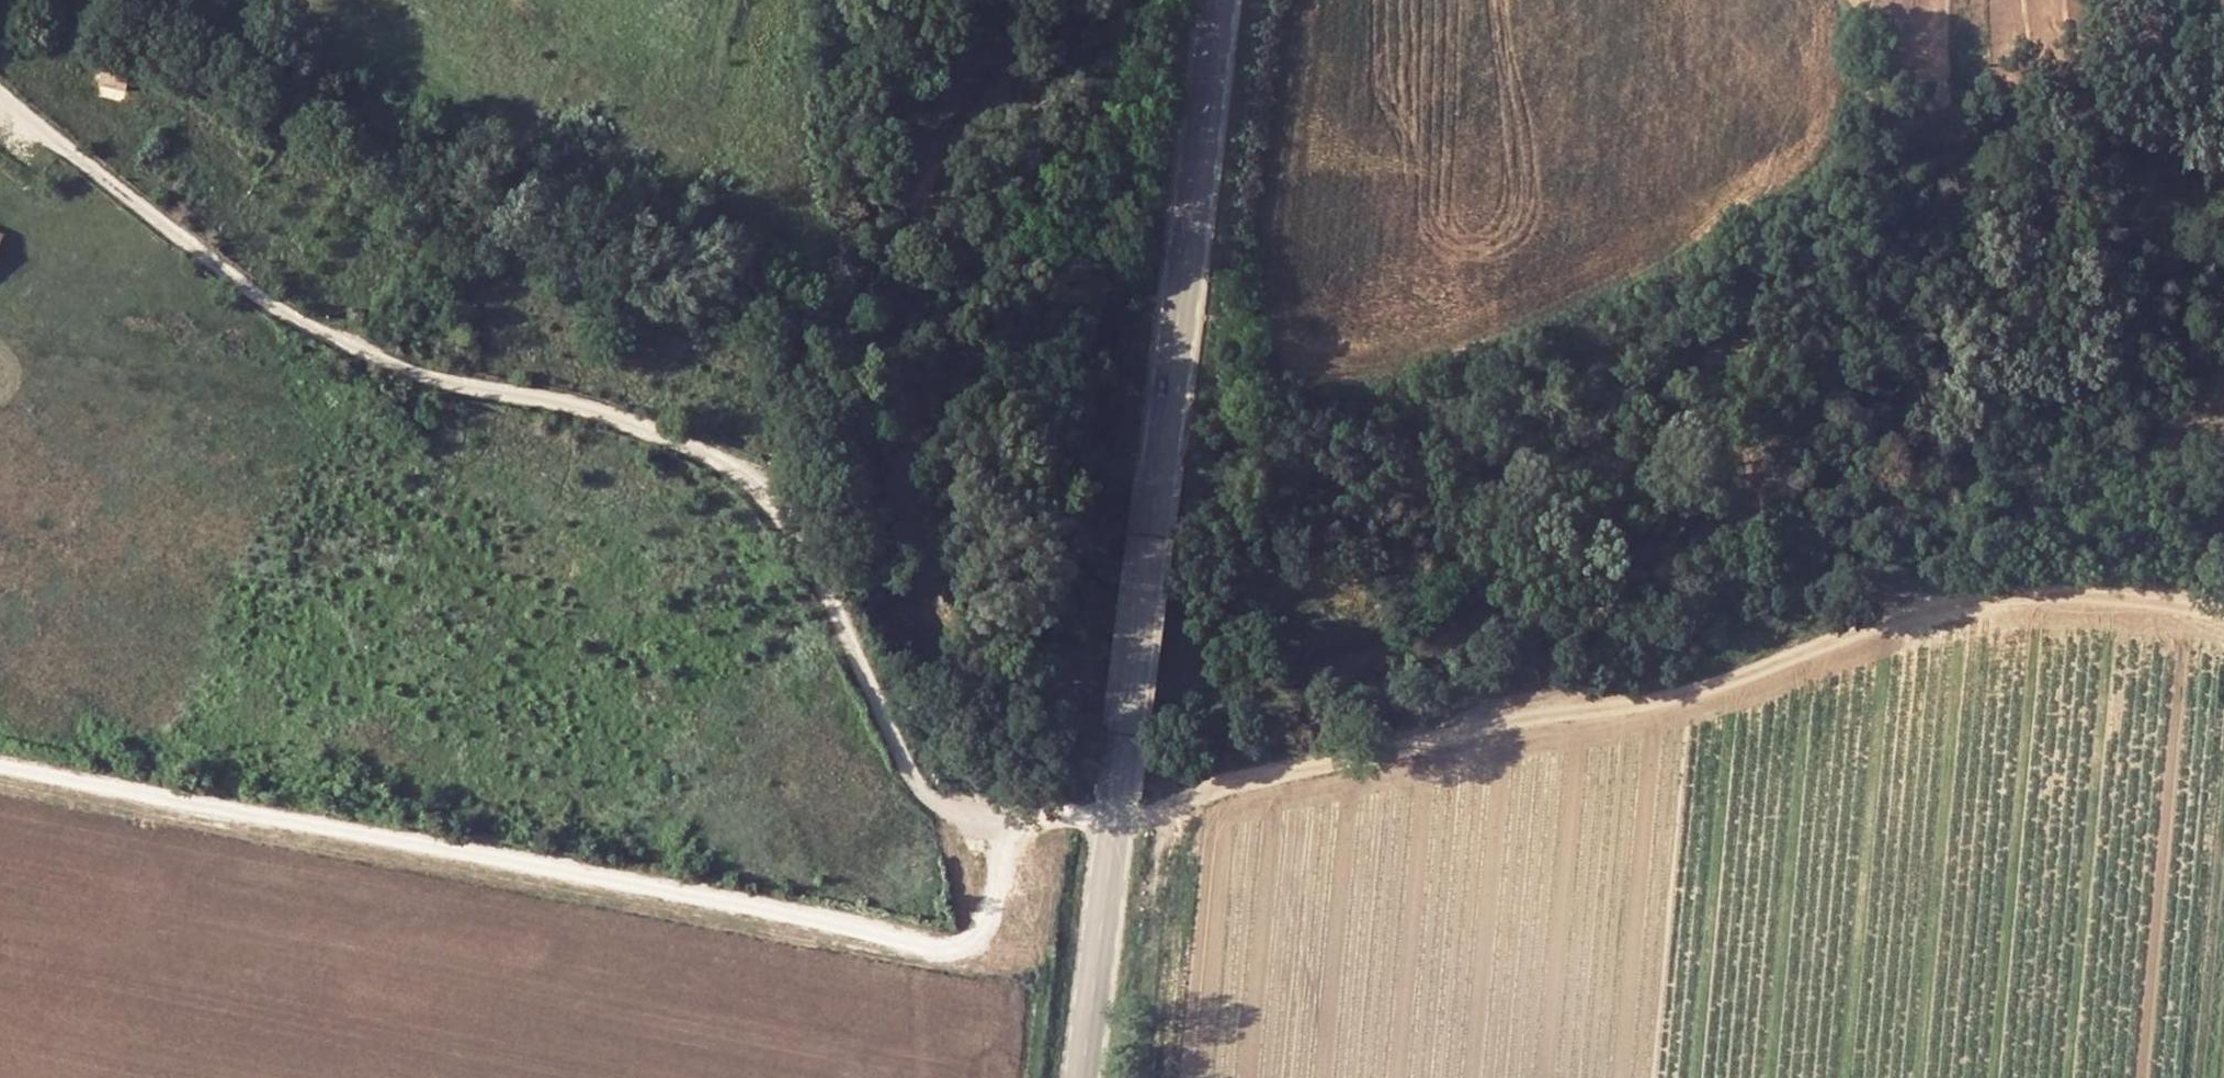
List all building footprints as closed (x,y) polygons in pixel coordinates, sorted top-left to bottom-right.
[(105,64),(100,84),(127,92),(131,69),(105,64)]
